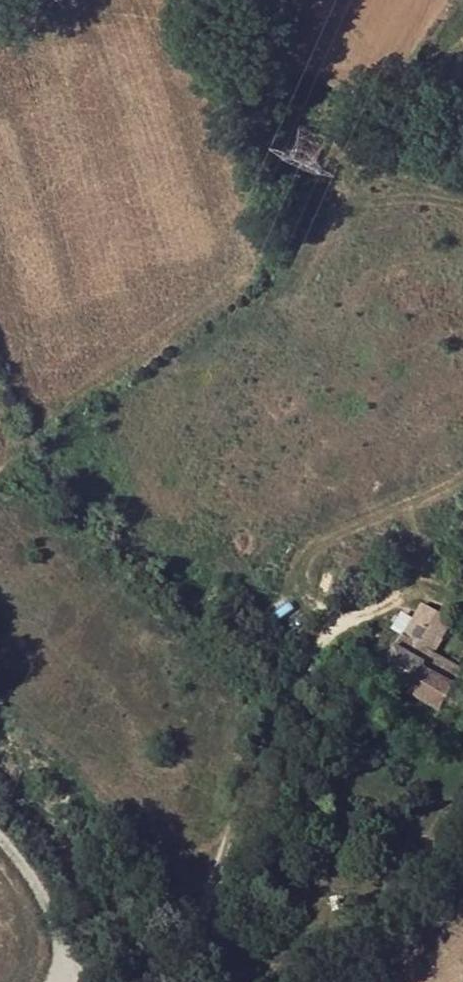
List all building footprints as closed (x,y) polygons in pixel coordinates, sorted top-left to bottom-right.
[(404,648),(427,662),(432,653),(462,671),(462,640),(423,616),(404,648)] [(407,694),(427,662),(404,648),(385,681),(407,694)] [(432,653),(427,662),(407,694),(442,715),(443,712),(450,715),(462,693),(462,671),(432,653)]
